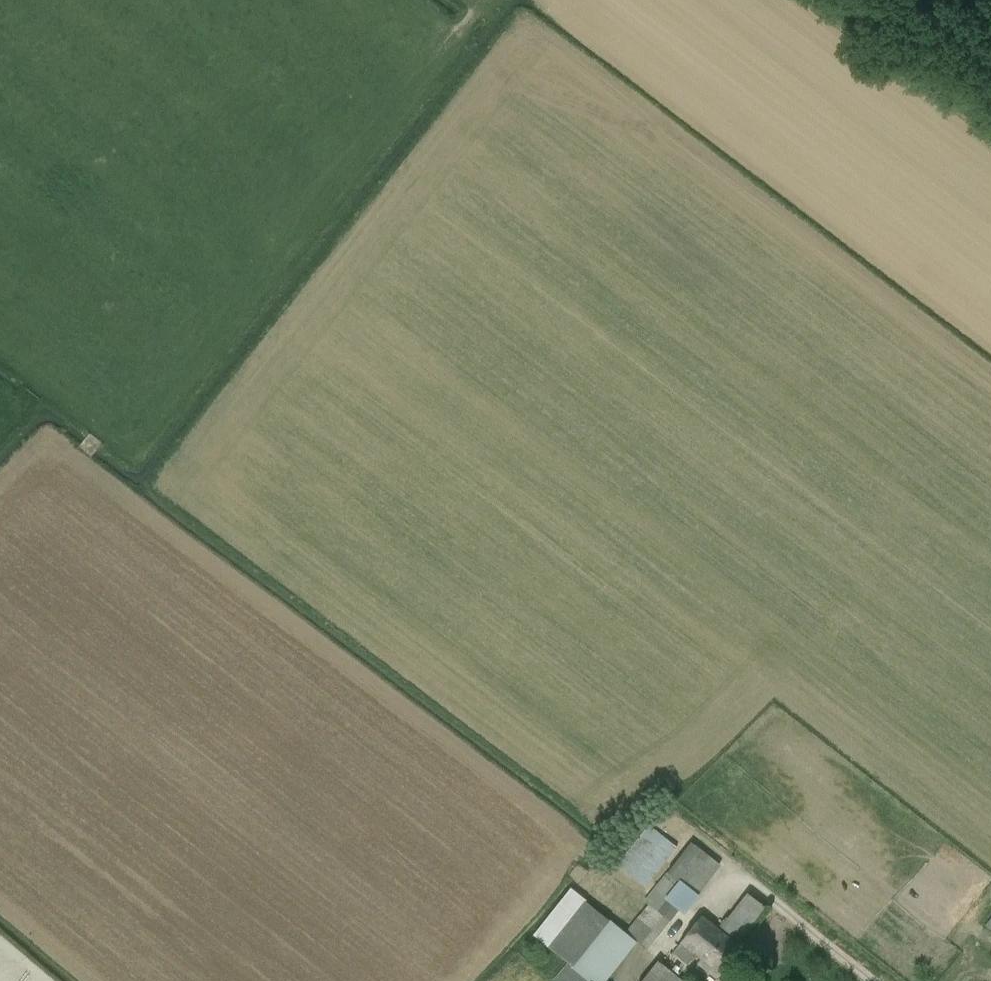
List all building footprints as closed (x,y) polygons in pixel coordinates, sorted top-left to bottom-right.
[(616,865),(644,887),(676,846),(648,825),(616,865)] [(624,932),(635,942),(646,951),(678,910),(680,908),(686,913),(698,896),(696,895),(720,866),(690,842),(666,873),(643,901),(647,904),(624,932)] [(738,946),(736,945),(764,908),(746,893),(717,930),(700,917),(680,943),(672,954),(687,965),(694,954),(700,959),(696,964),(706,972),(710,967),(717,973),(738,946)] [(612,923),(612,924),(608,921),(609,920),(584,900),(547,947),(568,963),(553,980),(554,980),(604,980),(635,942),(624,932),(612,923)] [(640,980),(681,980),(656,961),(640,980)]
